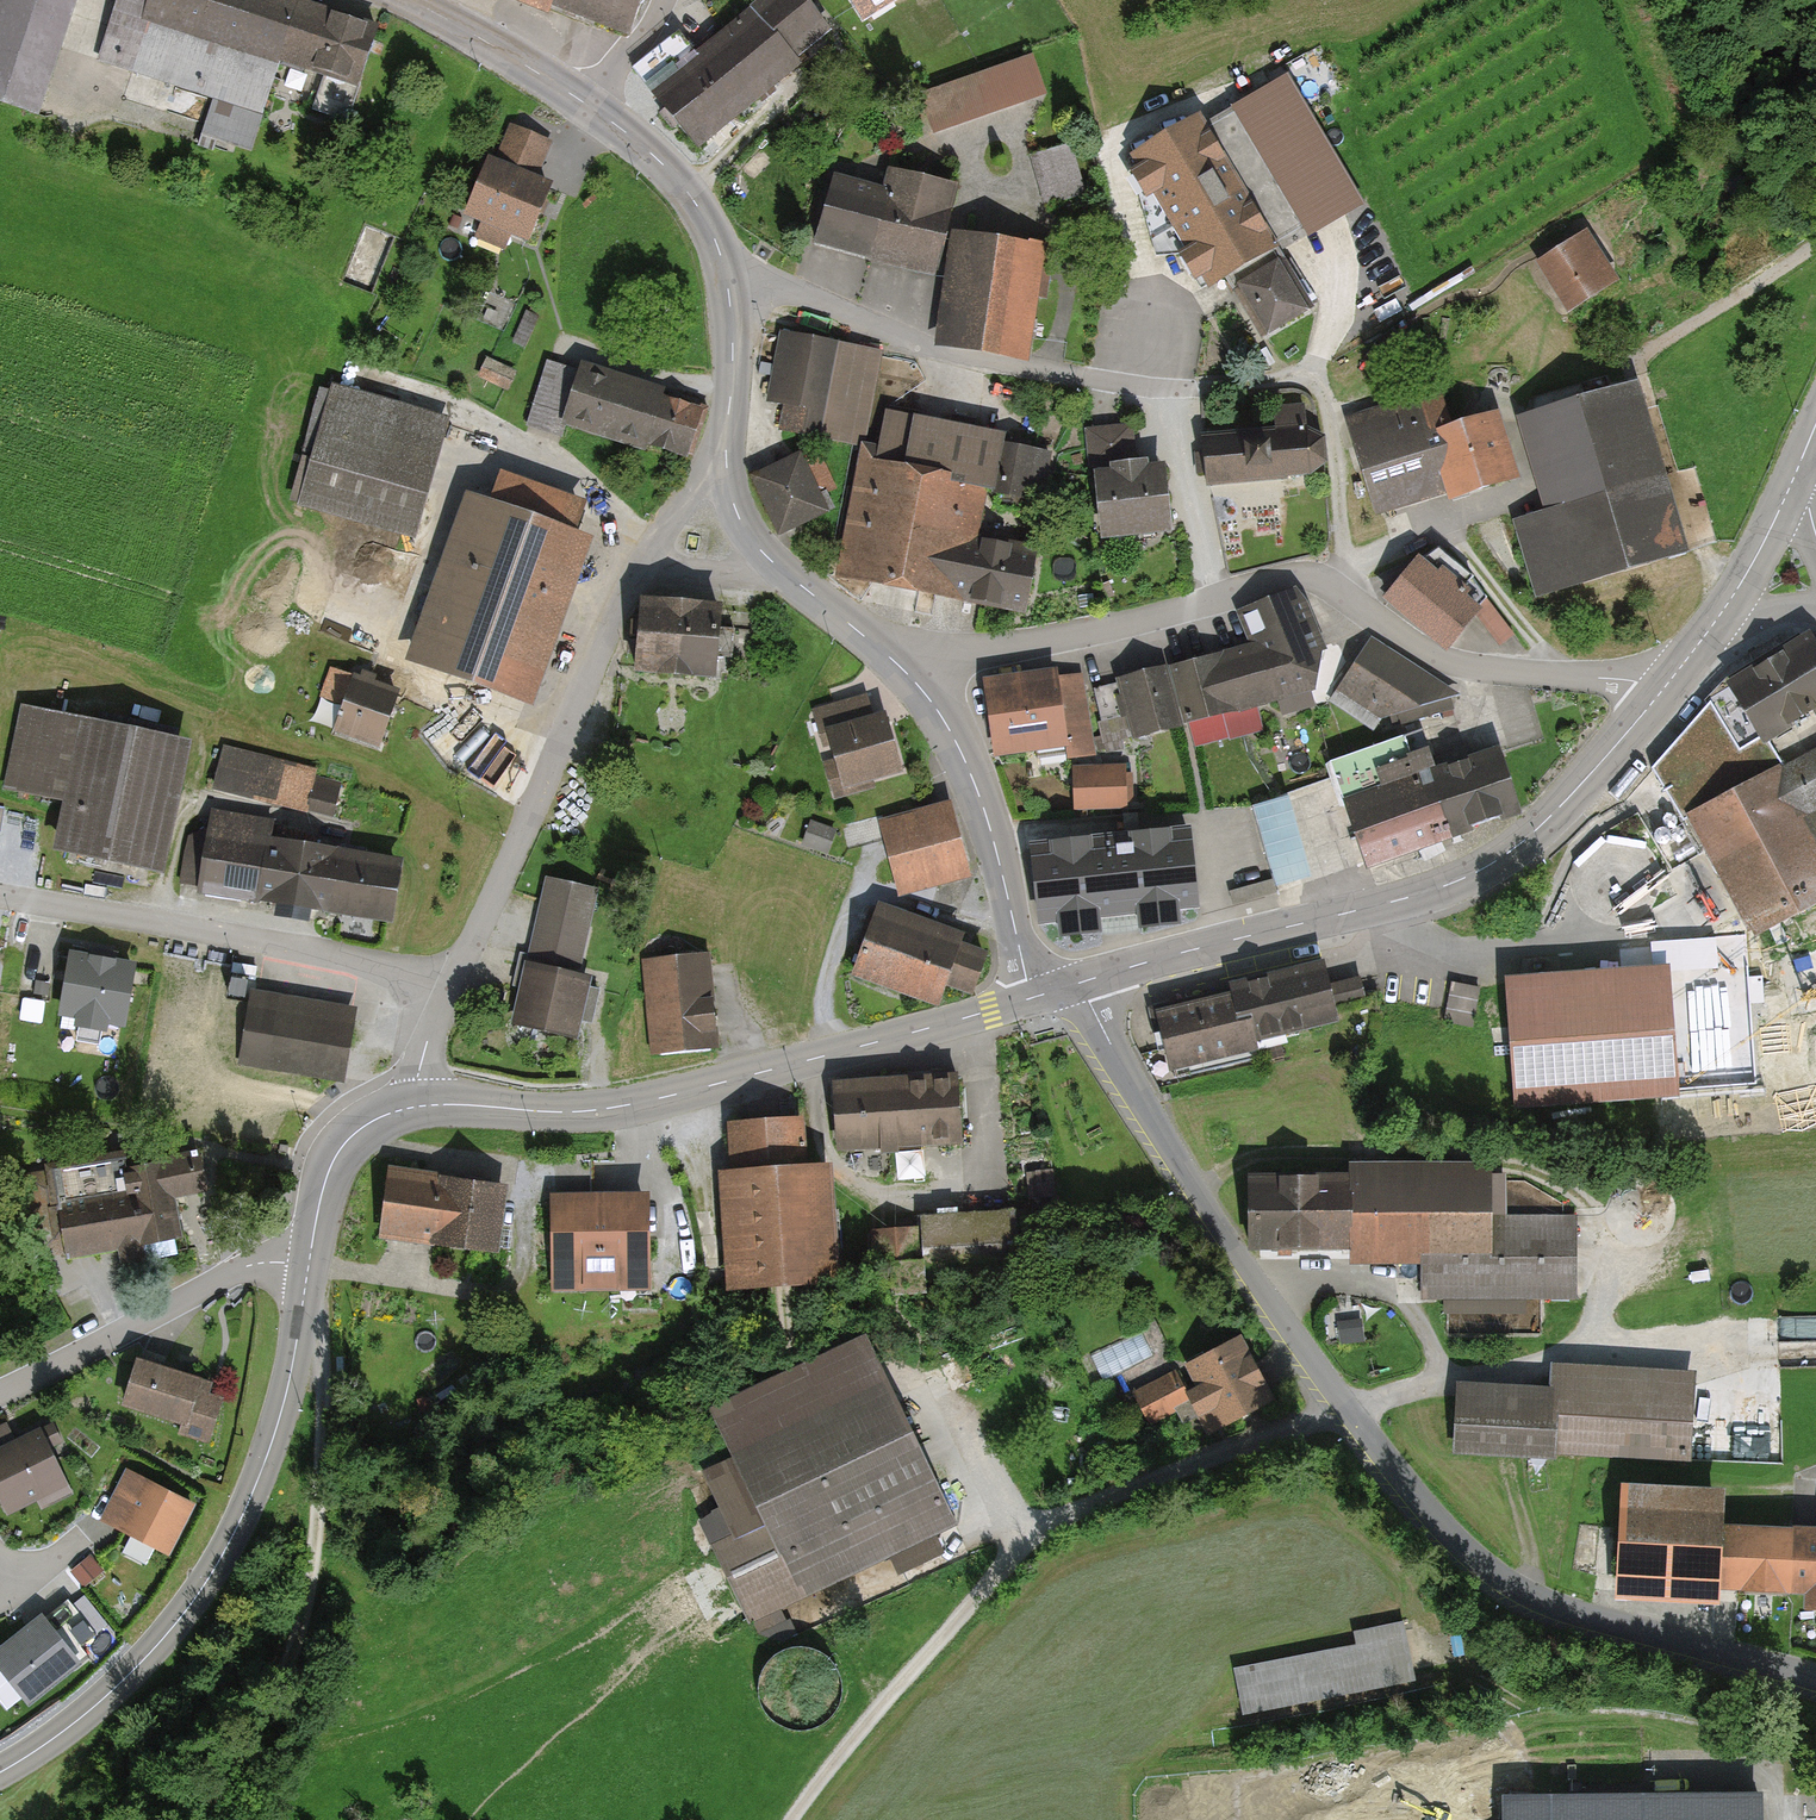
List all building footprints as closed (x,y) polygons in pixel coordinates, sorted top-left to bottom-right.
[(41,113),(78,0),(0,0),(0,99),(41,113)] [(100,61),(212,98),(201,131),(250,147),(277,65),(365,94),(386,29),(309,4),(310,0),(120,0),(100,61)] [(630,31),(643,0),(554,0),(630,31)] [(801,0),(764,0),(651,93),(700,151),(834,40),(801,0)] [(1032,55),(921,93),(932,131),(1046,92),(1032,55)] [(1288,71),(1231,105),(1309,236),(1366,203),(1288,71)] [(1199,111),(1128,154),(1135,165),(1128,169),(1146,198),(1152,194),(1184,247),(1177,252),(1195,280),(1202,276),(1209,288),(1225,278),(1262,340),(1311,310),(1275,249),(1280,246),(1199,111)] [(552,144),(509,129),(498,160),(490,158),(469,216),(482,220),(477,234),(501,243),(505,231),(537,242),(559,181),(541,175),(552,144)] [(1068,146),(1031,158),(1047,207),(1083,195),(1068,146)] [(888,193),(835,179),(819,239),(930,268),(952,185),(894,170),(888,193)] [(1623,282),(1592,233),(1543,265),(1574,314),(1623,282)] [(1049,251),(966,238),(948,343),(1031,357),(1049,251)] [(874,352),(774,332),(764,383),(771,384),(767,402),(782,405),(779,419),(786,420),(784,433),(855,447),(874,352)] [(578,369),(549,359),(528,423),(562,434),(564,426),(658,457),(660,451),(688,460),(703,413),(669,402),(672,392),(580,362),(578,369)] [(1643,381),(1523,415),(1550,511),(1519,520),(1540,595),(1692,552),(1643,381)] [(451,413),(332,383),(301,504),(420,534),(451,413)] [(1441,389),(1350,419),(1381,514),(1449,492),(1453,505),(1527,481),(1504,409),(1454,426),(1441,389)] [(1276,431),(1202,438),(1206,485),(1286,478),(1286,475),(1310,473),(1325,462),(1322,439),(1306,431),(1304,406),(1274,409),(1276,431)] [(1013,434),(889,412),(883,445),(862,442),(838,576),(1024,611),(1035,553),(979,543),(989,489),(1036,498),(1044,451),(1011,445),(1013,434)] [(1133,426),(1089,429),(1093,471),(1102,470),(1108,542),(1177,537),(1171,464),(1137,467),(1133,426)] [(816,448),(753,478),(780,533),(831,508),(822,488),(833,482),(816,448)] [(494,503),(471,495),(412,658),(524,698),(583,534),(570,529),(580,503),(504,476),(494,503)] [(1472,577),(1439,549),(1421,562),(1389,599),(1447,643),(1485,597),(1472,577)] [(1306,590),(1238,608),(1248,643),(1119,679),(1135,738),(1318,687),(1323,650),(1306,590)] [(1501,643),(1519,631),(1495,596),(1477,608),(1501,643)] [(727,607),(644,597),(635,671),(718,680),(727,607)] [(1806,633),(1729,677),(1733,684),(1706,700),(1708,704),(1652,768),(1683,821),(1782,769),(1767,737),(1815,706),(1815,650),(1806,633)] [(1450,697),(1372,646),(1337,699),(1374,724),(1384,710),(1389,714),(1393,713),(1395,722),(1452,706),(1450,697)] [(1063,669),(986,678),(995,752),(1065,743),(1067,757),(1095,754),(1086,673),(1064,676),(1063,669)] [(400,692),(338,672),(328,703),(344,708),(335,733),(382,748),(400,692)] [(873,713),(868,693),(813,707),(832,783),(899,767),(885,710),(873,713)] [(193,742),(23,705),(5,789),(67,803),(57,847),(164,870),(193,742)] [(1415,729),(1327,760),(1364,864),(1517,810),(1497,753),(1431,776),(1415,729)] [(317,764),(227,743),(217,787),(330,813),(337,781),(314,775),(317,764)] [(1693,816),(1755,932),(1815,899),(1815,846),(1800,817),(1815,809),(1815,751),(1782,769),(1693,816)] [(1133,767),(1075,765),(1074,809),(1132,810),(1133,767)] [(1276,878),(1313,869),(1294,787),(1256,796),(1276,878)] [(953,803),(882,821),(901,894),(972,875),(953,803)] [(278,818),(212,807),(208,827),(188,835),(180,879),(197,882),(196,890),(283,905),(282,916),(315,921),(318,908),(396,921),(407,855),(275,833),(278,818)] [(808,843),(833,848),(838,823),(813,818),(808,843)] [(1076,837),(1028,842),(1037,923),(1110,915),(1199,906),(1190,825),(1076,837)] [(591,896),(549,887),(533,956),(576,966),(591,896)] [(971,935),(883,906),(860,977),(945,1005),(951,986),(974,994),(988,951),(968,945),(971,935)] [(1716,966),(1741,1057),(1791,1044),(1778,999),(1815,989),(1815,939),(1716,966)] [(713,955),(644,961),(653,1059),(722,1053),(713,955)] [(131,966),(72,957),(63,1011),(80,1014),(79,1023),(103,1027),(104,1017),(122,1020),(131,966)] [(1232,997),(1162,1013),(1175,1070),(1258,1051),(1255,1040),(1343,1021),(1339,1003),(1367,997),(1364,982),(1337,987),(1332,965),(1230,988),(1232,997)] [(587,979),(530,966),(518,1019),(575,1032),(587,979)] [(1675,968),(1509,975),(1515,1104),(1680,1097),(1675,968)] [(1480,989),(1453,983),(1444,1021),(1471,1027),(1480,989)] [(360,1008),(251,990),(239,1059),(348,1078),(360,1008)] [(958,1071),(838,1077),(841,1148),(962,1143),(958,1071)] [(805,1116),(730,1120),(732,1171),(718,1172),(723,1287),(839,1282),(834,1160),(807,1161),(805,1116)] [(898,1147),(899,1177),(927,1176),(926,1146),(898,1147)] [(132,1192),(63,1203),(71,1260),(120,1253),(122,1266),(145,1263),(141,1239),(183,1233),(178,1195),(212,1190),(208,1164),(178,1168),(176,1153),(127,1160),(132,1192)] [(1353,1176),(1255,1174),(1254,1249),(1350,1251),(1350,1261),(1420,1262),(1419,1295),(1572,1298),(1574,1212),(1494,1211),(1495,1163),(1353,1160),(1353,1176)] [(510,1182),(388,1165),(378,1235),(500,1252),(510,1182)] [(654,1191),(547,1191),(548,1280),(581,1280),(581,1302),(655,1302),(654,1191)] [(1015,1218),(924,1226),(929,1280),(1020,1272),(1015,1218)] [(919,1230),(871,1234),(871,1261),(864,1273),(870,1276),(876,1266),(893,1265),(894,1290),(924,1289),(919,1230)] [(736,1458),(705,1471),(731,1532),(707,1542),(741,1621),(956,1530),(875,1339),(714,1407),(736,1458)] [(1175,1375),(1137,1394),(1152,1421),(1177,1408),(1184,1421),(1212,1406),(1221,1423),(1270,1398),(1239,1340),(1191,1365),(1202,1387),(1186,1396),(1175,1375)] [(215,1382),(140,1360),(127,1407),(185,1424),(181,1435),(212,1444),(224,1403),(210,1399),(215,1382)] [(1552,1390),(1461,1384),(1456,1452),(1560,1459),(1560,1451),(1688,1459),(1694,1372),(1554,1363),(1552,1390)] [(0,1429),(0,1497),(10,1521),(75,1494),(48,1428),(12,1443),(6,1427),(0,1429)] [(194,1502),(127,1469),(100,1523),(167,1556),(194,1502)] [(1627,1483),(1621,1593),(1721,1599),(1722,1589),(1808,1594),(1807,1610),(1815,1611),(1815,1527),(1729,1522),(1730,1489),(1627,1483)] [(95,1553),(73,1565),(82,1583),(105,1572),(95,1553)] [(0,1642),(0,1664),(34,1706),(88,1663),(77,1650),(93,1637),(66,1602),(49,1615),(43,1608),(0,1642)] [(1357,1645),(1239,1665),(1248,1719),(1415,1690),(1403,1622),(1355,1630),(1357,1645)] [(1768,1793),(1507,1794),(1507,1819),(1769,1819),(1768,1793)]
